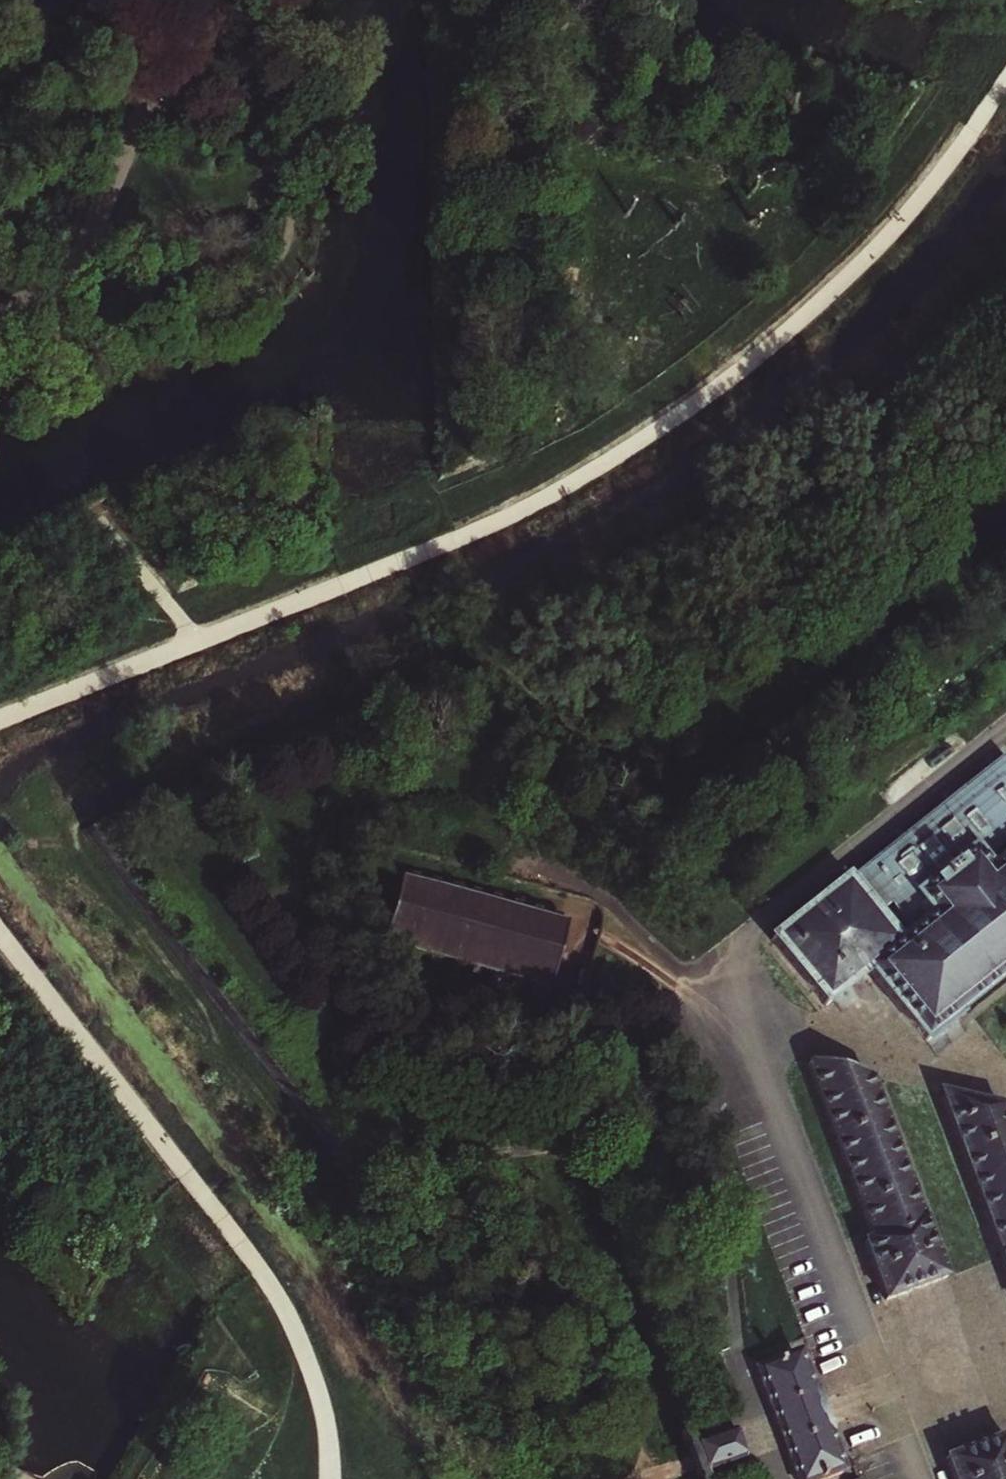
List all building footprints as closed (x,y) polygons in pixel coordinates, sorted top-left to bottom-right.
[(939,912),(922,888),(965,856),(983,877),(1005,858),(1005,765),(1000,757),(845,881),(897,947),(939,912)] [(872,983),(928,1053),(1005,991),(1005,858),(983,877),(965,856),(922,888),(939,912),(897,947),(904,957),(872,983)] [(897,947),(845,881),(842,876),(762,940),(825,1019),(872,983),(904,957),(897,947)] [(569,928),(404,883),(386,951),(550,996),(569,928)] [(875,1086),(804,1069),(869,1254),(864,1256),(885,1314),(948,1292),(875,1086)] [(943,1102),(1005,1280),(1005,1118),(943,1102)] [(799,1356),(746,1376),(771,1438),(786,1478),(845,1478),(821,1418),(799,1356)] [(698,1421),(683,1427),(698,1465),(703,1478),(719,1478),(713,1460),(698,1421)] [(944,1472),(947,1478),(1005,1478),(1005,1446),(944,1472)]
